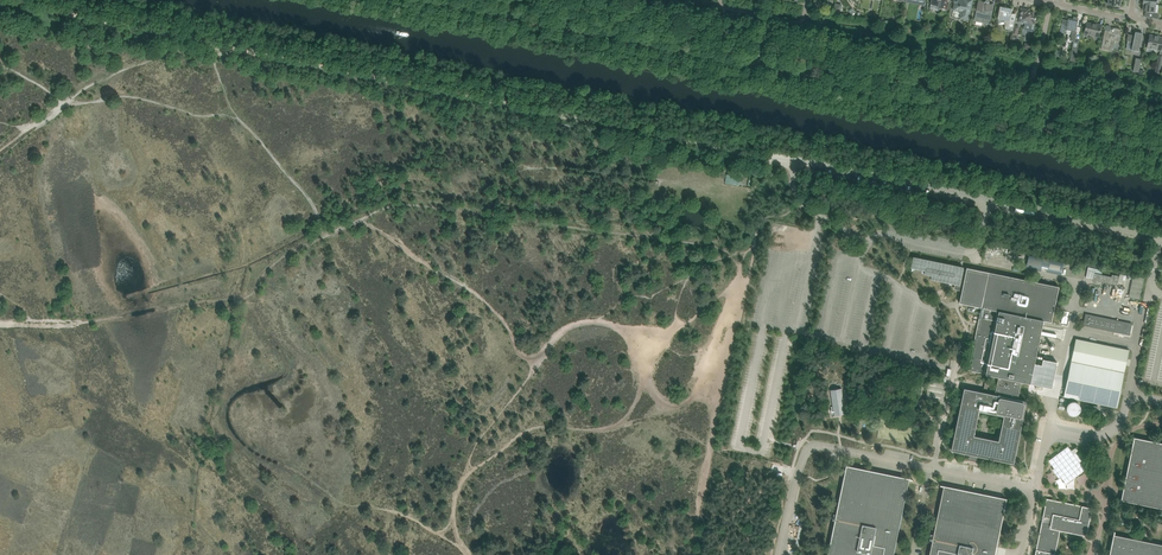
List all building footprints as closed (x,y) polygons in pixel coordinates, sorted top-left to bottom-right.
[(947,0),(932,0),(931,4),(940,6),(940,8),(948,9),(949,4),(947,4),(947,0)] [(959,13),(960,14),(961,14),(960,19),(963,19),(969,20),(973,0),(964,0),(964,1),(959,0),(955,0),(954,1),(954,2),(955,3),(954,7),(953,10),(959,11),(959,13)] [(977,10),(977,11),(976,11),(977,21),(983,21),(983,23),(990,24),(990,20),(991,20),(990,11),(993,11),(994,4),(990,3),(989,2),(988,1),(987,0),(986,1),(985,2),(978,1),(977,10)] [(1104,8),(1113,10),(1113,5),(1120,6),(1120,4),(1121,4),(1121,2),(1122,1),(1122,0),(1108,0),(1108,2),(1105,2),(1105,4),(1104,8)] [(1157,14),(1154,13),(1155,5),(1143,3),(1142,10),(1146,11),(1146,12),(1146,13),(1145,13),(1145,16),(1144,16),(1158,19),(1158,18),(1159,15),(1157,14)] [(833,12),(840,13),(841,5),(835,4),(833,12)] [(1005,29),(1013,31),(1014,26),(1015,21),(1010,19),(1012,9),(1006,8),(1006,6),(1002,6),(1002,7),(1000,6),(997,19),(998,19),(998,23),(1004,22),(1005,29)] [(1032,22),(1036,23),(1037,16),(1033,15),(1034,13),(1025,11),(1026,9),(1021,8),(1019,22),(1031,24),(1032,22)] [(1063,19),(1059,37),(1063,38),(1066,30),(1071,31),(1071,40),(1075,41),(1077,32),(1076,32),(1078,21),(1077,21),(1078,18),(1074,17),(1073,19),(1068,18),(1068,20),(1063,19)] [(1086,22),(1085,28),(1084,33),(1094,35),(1094,36),(1099,37),(1101,25),(1095,23),(1095,24),(1086,22)] [(1013,31),(1012,34),(1010,43),(1015,44),(1019,26),(1014,26),(1013,31)] [(1104,36),(1101,49),(1111,51),(1112,46),(1113,46),(1114,44),(1115,40),(1120,41),(1121,35),(1120,35),(1121,30),(1120,29),(1119,28),(1115,28),(1114,28),(1113,28),(1113,29),(1112,29),(1110,30),(1110,31),(1105,30),(1104,36)] [(1132,46),(1132,48),(1131,50),(1139,52),(1143,33),(1135,32),(1135,35),(1125,33),(1125,34),(1128,34),(1128,35),(1127,41),(1128,41),(1127,45),(1132,46)] [(1161,45),(1161,37),(1159,37),(1159,36),(1153,35),(1150,35),(1147,48),(1161,51),(1161,45)] [(1024,50),(1030,51),(1032,44),(1025,43),(1024,50)] [(1141,59),(1136,58),(1133,71),(1138,72),(1141,59)] [(725,183),(739,186),(741,177),(727,174),(725,183)] [(1027,266),(1062,274),(1064,263),(1029,256),(1027,266)] [(913,257),(911,268),(925,271),(924,274),(932,276),(931,279),(942,282),(956,285),(955,289),(958,289),(960,290),(961,290),(962,290),(960,303),(964,304),(973,306),(983,308),(983,310),(981,310),(969,370),(973,371),(984,373),(985,372),(987,372),(986,374),(987,374),(999,376),(1021,381),(1030,383),(1044,386),(1052,387),(1057,362),(1043,359),(1042,365),(1034,364),(1036,352),(1041,331),(1043,321),(1051,322),(1055,305),(1056,300),(1059,287),(1015,278),(976,270),(967,268),(966,270),(963,269),(963,267),(962,267),(958,266),(913,257)] [(1088,266),(1085,279),(1120,285),(1121,276),(1112,274),(1111,276),(1102,274),(1103,269),(1088,266)] [(1139,297),(1143,278),(1133,276),(1131,286),(1137,287),(1136,291),(1130,290),(1129,296),(1139,297)] [(1064,310),(1061,323),(1067,324),(1069,312),(1064,310)] [(1086,314),(1084,321),(1083,325),(1114,332),(1117,320),(1086,314)] [(1117,320),(1114,332),(1129,335),(1130,335),(1130,334),(1132,334),(1133,325),(1132,325),(1132,324),(1117,320)] [(1071,362),(1068,377),(1066,383),(1064,397),(1117,408),(1120,394),(1121,388),(1124,373),(1129,350),(1076,339),(1071,362)] [(996,393),(995,395),(1017,400),(1018,398),(1018,394),(1019,390),(1021,381),(999,376),(998,381),(997,385),(996,391),(996,393)] [(931,386),(930,389),(944,391),(945,385),(931,383),(931,386)] [(842,389),(830,391),(832,404),(834,416),(838,415),(841,414),(846,414),(845,407),(844,401),(842,389)] [(944,391),(930,389),(925,413),(939,416),(941,404),(944,391)] [(1026,402),(1018,400),(1017,400),(995,395),(964,389),(952,450),(970,454),(978,456),(1013,463),(1026,402)] [(920,394),(913,392),(908,412),(916,414),(920,394)] [(1082,407),(1081,405),(1079,403),(1076,402),(1074,403),(1071,404),(1069,405),(1068,407),(1068,410),(1068,412),(1069,414),(1071,416),(1073,417),(1076,418),(1078,417),(1080,416),(1082,414),(1083,412),(1083,409),(1082,407)] [(1109,413),(1110,407),(1098,404),(1095,417),(1107,419),(1109,413)] [(1135,439),(1132,454),(1131,456),(1130,462),(1129,465),(1124,491),(1123,493),(1123,494),(1122,500),(1161,508),(1161,444),(1135,439)] [(1068,446),(1049,460),(1055,468),(1053,470),(1059,478),(1061,476),(1067,484),(1085,469),(1080,462),(1082,460),(1075,452),(1073,454),(1068,446)] [(906,492),(907,489),(908,479),(903,478),(899,477),(874,472),(870,472),(847,467),(842,491),(842,493),(829,554),(893,554),(906,492)] [(996,546),(1006,500),(1000,498),(996,498),(971,492),(967,492),(944,487),(930,554),(994,554),(996,546)] [(1060,530),(1086,535),(1091,509),(1047,500),(1036,554),(1054,554),(1059,530),(1060,530)] [(1147,542),(1145,542),(1114,536),(1110,554),(1161,554),(1161,545),(1147,542)]
